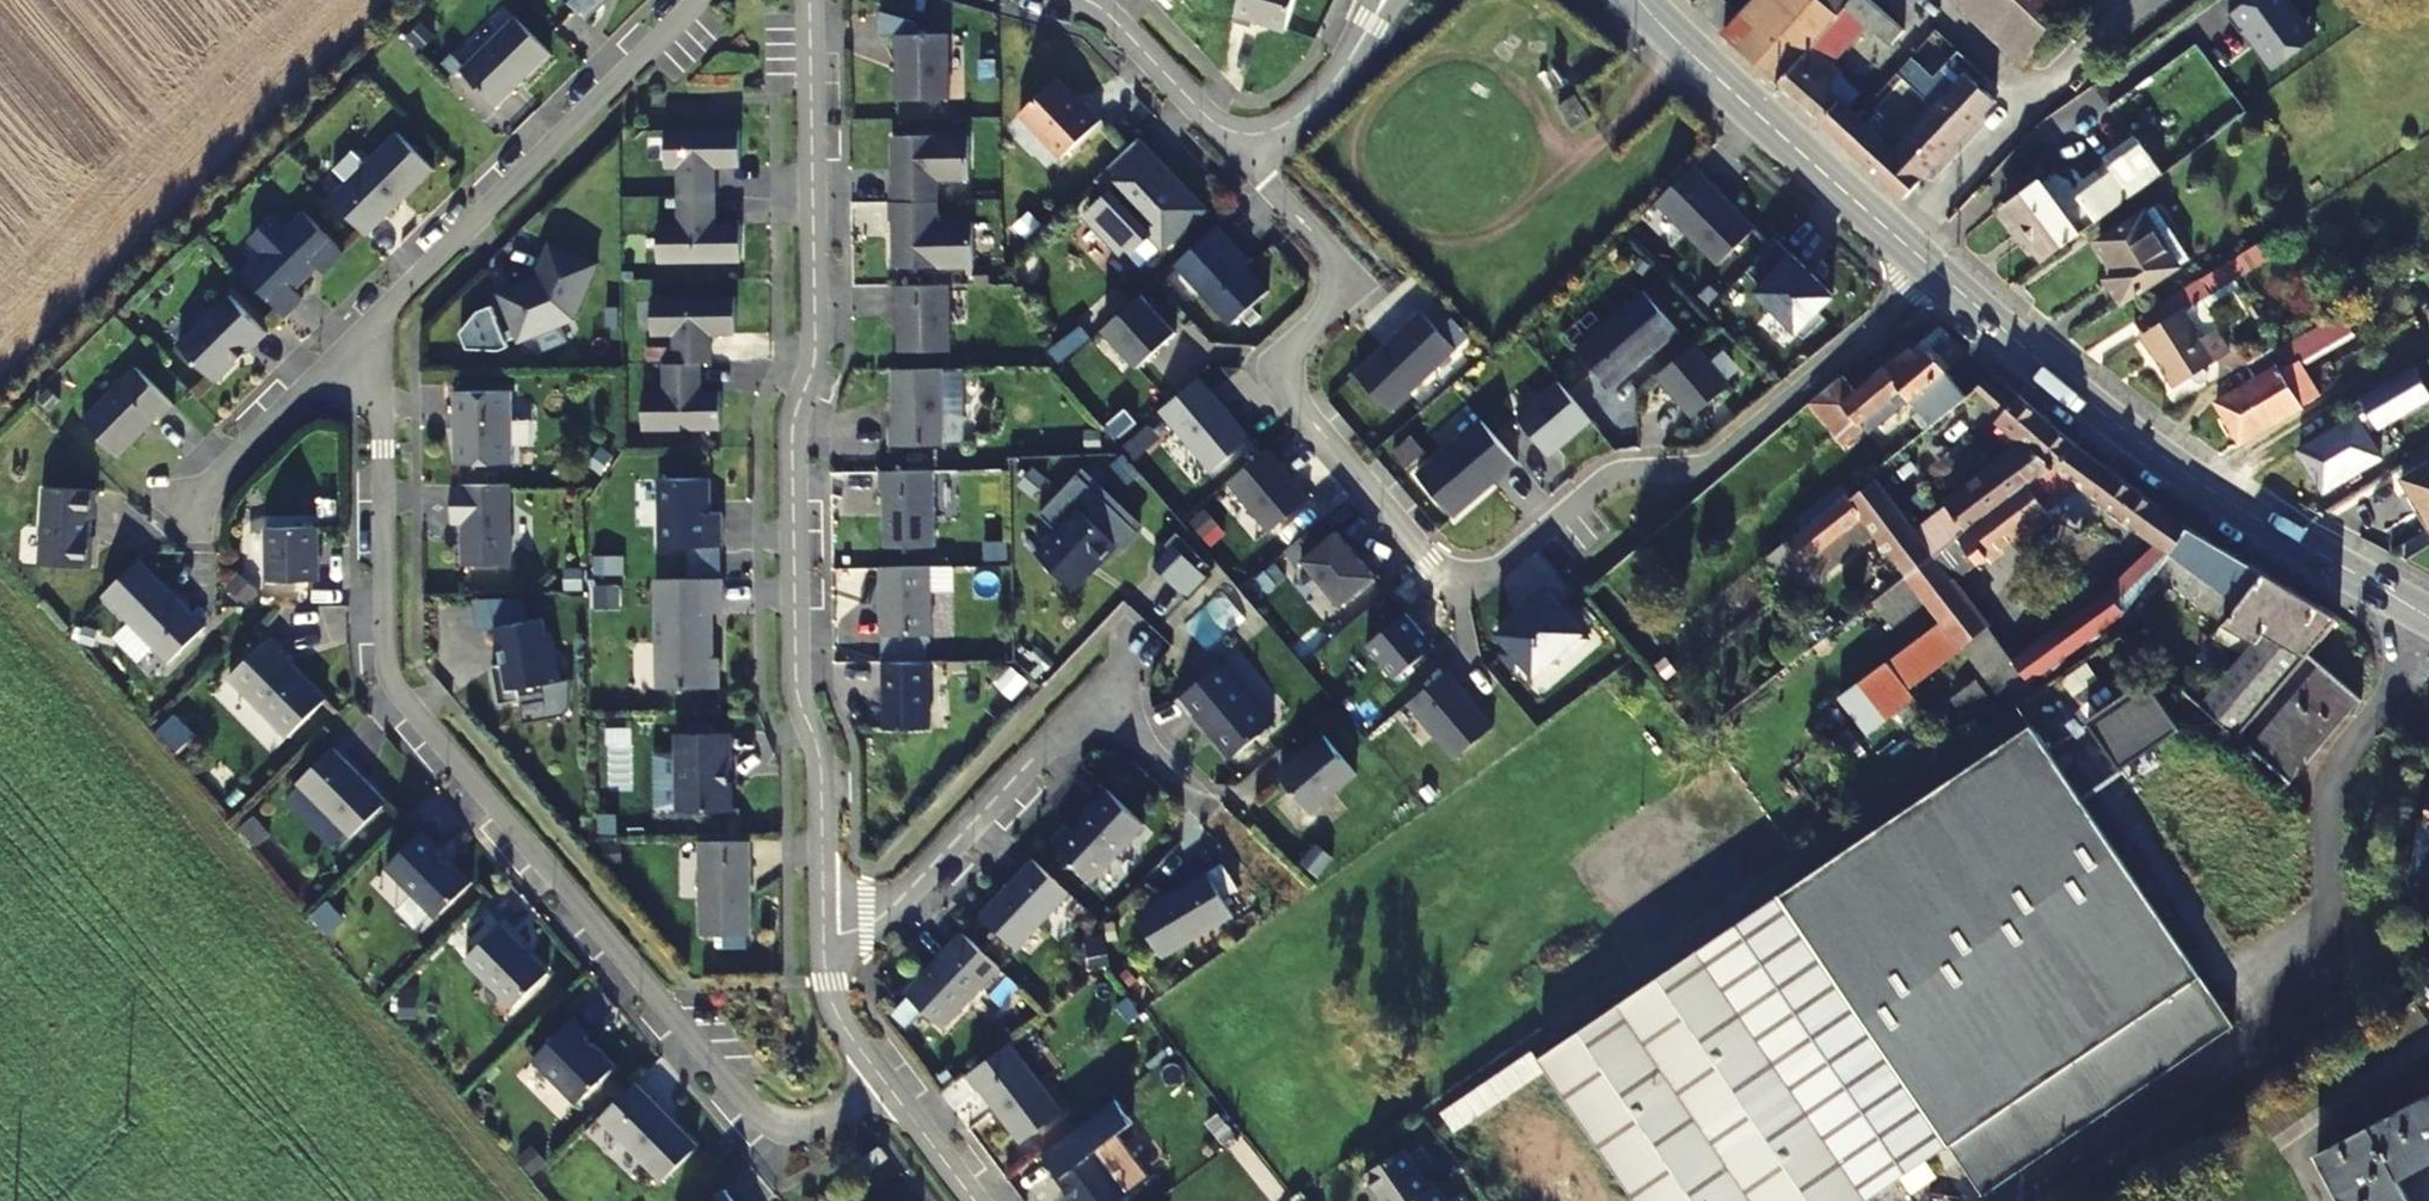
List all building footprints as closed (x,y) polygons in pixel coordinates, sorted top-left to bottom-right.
[(584,23),(607,0),(562,0),(584,23)] [(1231,21),(1250,26),(1252,22),(1283,31),(1292,0),(1237,0),(1231,21)] [(1779,82),(1838,13),(1824,0),(1755,0),(1725,35),(1779,82)] [(1838,13),(1779,82),(1824,122),(1845,101),(1825,83),(1838,68),(1825,56),(1861,15),(1893,42),(1904,28),(1873,0),(1849,0),(1838,13)] [(1838,13),(1849,0),(1824,0),(1838,13)] [(2037,34),(2048,45),(2090,0),(2000,0),(2037,34)] [(495,111),(549,57),(513,21),(459,75),(495,111)] [(896,103),(948,101),(946,36),(895,37),(896,103)] [(1841,137),(1908,196),(1944,156),(1983,113),(1998,97),(1987,87),(1978,79),(1969,71),(1941,102),(1897,149),(1861,116),(1841,137)] [(1017,116),(1059,160),(1099,122),(1082,104),(1077,108),(1069,100),(1069,95),(1054,80),(1017,116)] [(1852,108),(1845,101),(1824,122),(1833,130),(1852,108)] [(1833,130),(1841,137),(1861,116),(1852,108),(1833,130)] [(2170,163),(2211,134),(2202,122),(2162,152),(2170,163)] [(677,199),(714,199),(714,169),(739,169),(738,132),(663,133),(664,171),(677,170),(677,199)] [(433,173),(396,136),(330,203),(366,239),(433,173)] [(888,186),(889,204),(936,204),(937,204),(936,182),(969,182),(968,137),(891,139),(892,186),(888,186)] [(1096,179),(1110,193),(1144,160),(1160,177),(1165,172),(1136,141),(1096,179)] [(2208,141),(2159,177),(2168,190),(2216,155),(2208,141)] [(1144,160),(1110,193),(1086,216),(1126,257),(1149,235),(1162,248),(1202,210),(1165,172),(1160,177),(1144,160)] [(2040,184),(2004,211),(2044,263),(2138,193),(2114,162),(2074,193),(2064,178),(2057,176),(2043,186),(2040,184)] [(2230,183),(2247,171),(2242,162),(2224,173),(2230,183)] [(1693,164),(1656,201),(1720,263),(1757,225),(1693,164)] [(715,227),(714,199),(677,199),(678,228),(656,228),(657,265),(741,264),(740,227),(715,227)] [(936,225),(936,204),(889,204),(888,204),(888,224),(892,224),(893,270),(973,268),(972,224),(936,225)] [(2098,242),(2117,272),(2107,279),(2124,304),(2191,260),(2179,242),(2167,250),(2143,214),(2098,242)] [(263,257),(242,278),(285,320),(303,302),(295,294),(317,272),(323,278),(344,257),(304,217),(286,234),(272,220),(249,242),(263,257)] [(1217,226),(1175,265),(1231,326),(1268,291),(1245,267),(1225,245),(1229,240),(1217,226)] [(1832,293),(1777,238),(1746,270),(1761,284),(1756,289),(1803,337),(1824,316),(1817,309),(1832,293)] [(568,345),(561,328),(574,323),(597,268),(550,247),(540,270),(543,271),(538,284),(535,283),(498,297),(518,345),(537,338),(543,355),(568,345)] [(2202,369),(2227,353),(2217,337),(2197,349),(2187,334),(2184,336),(2174,322),(2203,303),(2226,288),(2216,270),(2134,322),(2176,386),(2192,375),(2196,381),(2197,382),(2200,384),(2202,385),(2205,385),(2207,383),(2207,377),(2202,369)] [(949,353),(948,287),(893,288),(893,307),(897,307),(898,353),(949,353)] [(1646,287),(1579,345),(1614,384),(1681,327),(1646,287)] [(1142,295),(1105,330),(1140,368),(1177,333),(1142,295)] [(230,300),(179,350),(215,386),(236,365),(236,363),(245,354),(248,357),(267,337),(230,300)] [(700,366),(710,366),(710,337),(735,336),(735,300),(650,301),(651,338),(673,338),(673,366),(700,366)] [(2197,349),(2217,337),(2214,332),(2219,329),(2203,303),(2174,322),(2184,336),(2187,334),(2197,349)] [(1421,311),(1355,374),(1391,411),(1457,348),(1421,311)] [(2308,338),(2272,358),(2276,367),(2311,347),(2313,346),(2308,338)] [(1733,380),(1698,339),(1659,372),(1694,414),(1733,380)] [(1856,365),(1824,392),(1860,433),(1878,416),(1871,408),(1909,377),(1941,417),(1977,387),(1940,342),(1932,348),(1924,339),(1871,384),(1856,365)] [(2334,357),(2324,340),(2313,346),(2311,347),(2322,364),(2334,357)] [(2261,375),(2276,367),(2272,358),(2270,353),(2233,375),(2239,387),(2215,401),(2240,445),(2286,419),(2261,375)] [(2325,371),(2339,394),(2352,387),(2338,364),(2325,371)] [(700,395),(700,366),(673,366),(663,366),(663,395),(642,395),(643,433),(720,431),(719,394),(700,395)] [(2276,367),(2261,375),(2286,419),(2302,410),(2276,367)] [(1545,445),(1587,409),(1553,370),(1512,406),(1545,445)] [(136,371),(82,425),(118,461),(159,420),(162,423),(175,410),(136,371)] [(944,447),(942,371),(891,372),(892,429),(889,429),(889,448),(944,447)] [(2299,450),(2326,494),(2386,459),(2362,421),(2389,405),(2392,411),(2393,412),(2415,400),(2401,376),(2397,379),(2348,407),(2354,418),(2299,450)] [(1255,439),(1202,378),(1163,412),(1216,472),(1255,439)] [(1857,485),(1801,531),(1820,555),(1852,529),(1865,543),(1897,578),(2080,440),(2027,392),(2006,408),(1997,415),(2020,443),(1905,535),(1857,485)] [(513,466),(512,393),(454,394),(455,417),(458,417),(458,431),(455,432),(455,452),(458,452),(458,467),(513,466)] [(1522,461),(1485,419),(1422,474),(1458,516),(1498,482),(1498,477),(1504,472),(1506,475),(1522,461)] [(1427,449),(1415,435),(1397,451),(1409,465),(1427,449)] [(2099,498),(2142,528),(2162,501),(2080,440),(1897,578),(1935,620),(1958,646),(1981,670),(2005,696),(2121,613),(2154,575),(2174,552),(2164,544),(2009,655),(1948,586),(2069,493),(2092,506),(2099,498)] [(1313,499),(1270,449),(1231,483),(1274,532),(1313,499)] [(2420,510),(2428,526),(2428,464),(2403,479),(2420,510)] [(936,550),(934,472),(922,473),(879,474),(880,493),(884,493),(884,550),(936,550)] [(709,481),(659,481),(660,550),(722,549),(721,515),(709,515),(709,481)] [(512,568),(510,488),(508,488),(490,488),(452,488),(453,526),(464,526),(465,569),(512,568)] [(40,570),(91,573),(93,544),(90,541),(91,523),(94,523),(96,496),(45,493),(40,570)] [(2197,527),(2162,501),(2142,528),(2164,544),(2174,552),(2189,536),(2197,527)] [(1036,553),(1074,589),(1095,566),(1097,568),(1119,545),(1078,508),(1036,553)] [(1336,536),(1323,521),(1290,550),(1302,564),(1308,559),(1346,604),(1379,575),(1341,531),(1336,536)] [(1799,573),(1811,588),(1865,543),(1852,529),(1820,555),(1799,573)] [(320,584),(319,530),(268,530),(269,585),(320,584)] [(1801,531),(1779,549),(1799,573),(1820,555),(1801,531)] [(2218,630),(2263,575),(2189,536),(2174,552),(2154,575),(2218,630)] [(1195,561),(1178,544),(1157,565),(1174,582),(1195,561)] [(1778,590),(1799,573),(1779,549),(1757,566),(1778,590)] [(614,559),(596,559),(596,578),(614,577),(614,559)] [(103,601),(169,668),(206,631),(139,565),(103,601)] [(882,638),(931,637),(930,568),(880,569),(882,638)] [(2202,701),(2251,744),(2322,664),(2306,652),(2324,632),(2337,617),(2263,575),(2218,630),(2248,646),(2202,701)] [(1527,600),(1497,626),(1508,639),(1500,646),(1516,664),(1524,657),(1534,668),(1550,654),(1561,655),(1589,631),(1545,579),(1525,597),(1527,600)] [(229,592),(247,606),(257,594),(239,580),(229,592)] [(657,582),(658,691),(719,691),(719,660),(713,660),(712,616),(723,616),(723,580),(657,582)] [(1439,645),(1410,611),(1371,645),(1400,678),(1439,645)] [(1933,668),(1958,646),(1935,620),(1910,643),(1933,668)] [(543,623),(495,631),(502,668),(492,669),(499,708),(522,704),(520,692),(559,685),(551,637),(545,637),(543,623)] [(2101,658),(2111,669),(2143,647),(2123,630),(2076,662),(2082,670),(2101,658)] [(285,655),(271,641),(231,681),(289,741),(328,703),(283,657),(285,655)] [(2191,671),(2198,663),(2189,657),(2182,665),(2191,671)] [(1280,722),(1228,660),(1182,700),(1196,715),(1199,712),(1214,730),(1216,727),(1223,735),(1222,739),(1238,757),(1280,722)] [(886,732),(931,731),(930,664),(885,665),(886,732)] [(2251,744),(2293,779),(2364,695),(2322,664),(2251,744)] [(1452,669),(1413,702),(1461,758),(1500,724),(1452,669)] [(1949,747),(1943,738),(2005,696),(1981,670),(1876,746),(1900,780),(1949,747)] [(2148,679),(2096,716),(2126,762),(2180,727),(2148,679)] [(1949,747),(2012,704),(2005,696),(1943,738),(1949,747)] [(2235,1025),(2034,719),(1784,889),(1836,970),(1955,1143),(1987,1190),(2235,1025)] [(1315,747),(1286,772),(1317,810),(1363,770),(1330,732),(1314,746),(1315,747)] [(731,769),(731,736),(678,737),(679,814),(731,814),(732,786),(729,786),(729,769),(731,769)] [(388,805),(335,751),(298,788),(351,842),(388,805)] [(1093,882),(1146,826),(1113,795),(1096,812),(1101,816),(1082,837),(1078,837),(1073,832),(1058,849),(1093,882)] [(2422,815),(2409,869),(2428,873),(2428,817),(2422,815)] [(254,820),(241,833),(258,850),(271,837),(254,820)] [(424,835),(388,870),(434,917),(443,917),(475,886),(453,865),(451,867),(441,856),(443,853),(424,835)] [(702,938),(753,938),(752,843),(700,844),(702,938)] [(1071,896),(1034,860),(982,916),(1019,951),(1071,896)] [(1209,873),(1137,916),(1164,960),(1235,917),(1209,873)] [(1641,1200),(1869,1200),(1955,1143),(1836,970),(1784,889),(1540,1055),(1641,1200)] [(550,977),(502,928),(466,963),(515,1012),(550,977)] [(1002,969),(964,934),(907,995),(945,1030),(1002,969)] [(1093,970),(1112,965),(1107,944),(1089,949),(1093,970)] [(591,1038),(575,1023),(534,1063),(579,1108),(618,1070),(588,1041),(591,1038)] [(1023,1144),(1064,1113),(1012,1044),(978,1069),(968,1077),(979,1092),(982,1090),(1023,1144)] [(1453,1133),(1537,1077),(1523,1057),(1439,1113),(1453,1133)] [(700,1149),(637,1086),(601,1121),(665,1184),(700,1149)] [(2399,1177),(2428,1161),(2428,1095),(2322,1153),(2347,1200),(2412,1200),(2399,1177)] [(1074,1132),(1046,1152),(1044,1154),(1062,1178),(1059,1180),(1075,1200),(1085,1200),(1067,1178),(1099,1158),(1095,1152),(1092,1156),(1074,1132)] [(890,1159),(873,1137),(854,1151),(871,1173),(890,1159)] [(1428,1186),(1401,1146),(1363,1171),(1379,1195),(1375,1198),(1377,1200),(1406,1200),(1428,1186)] [(1099,1158),(1067,1178),(1085,1200),(1120,1200),(1128,1195),(1099,1158)] [(1435,1182),(1428,1186),(1406,1200),(1448,1200),(1435,1182)] [(718,1200),(741,1200),(730,1190),(718,1200)]
